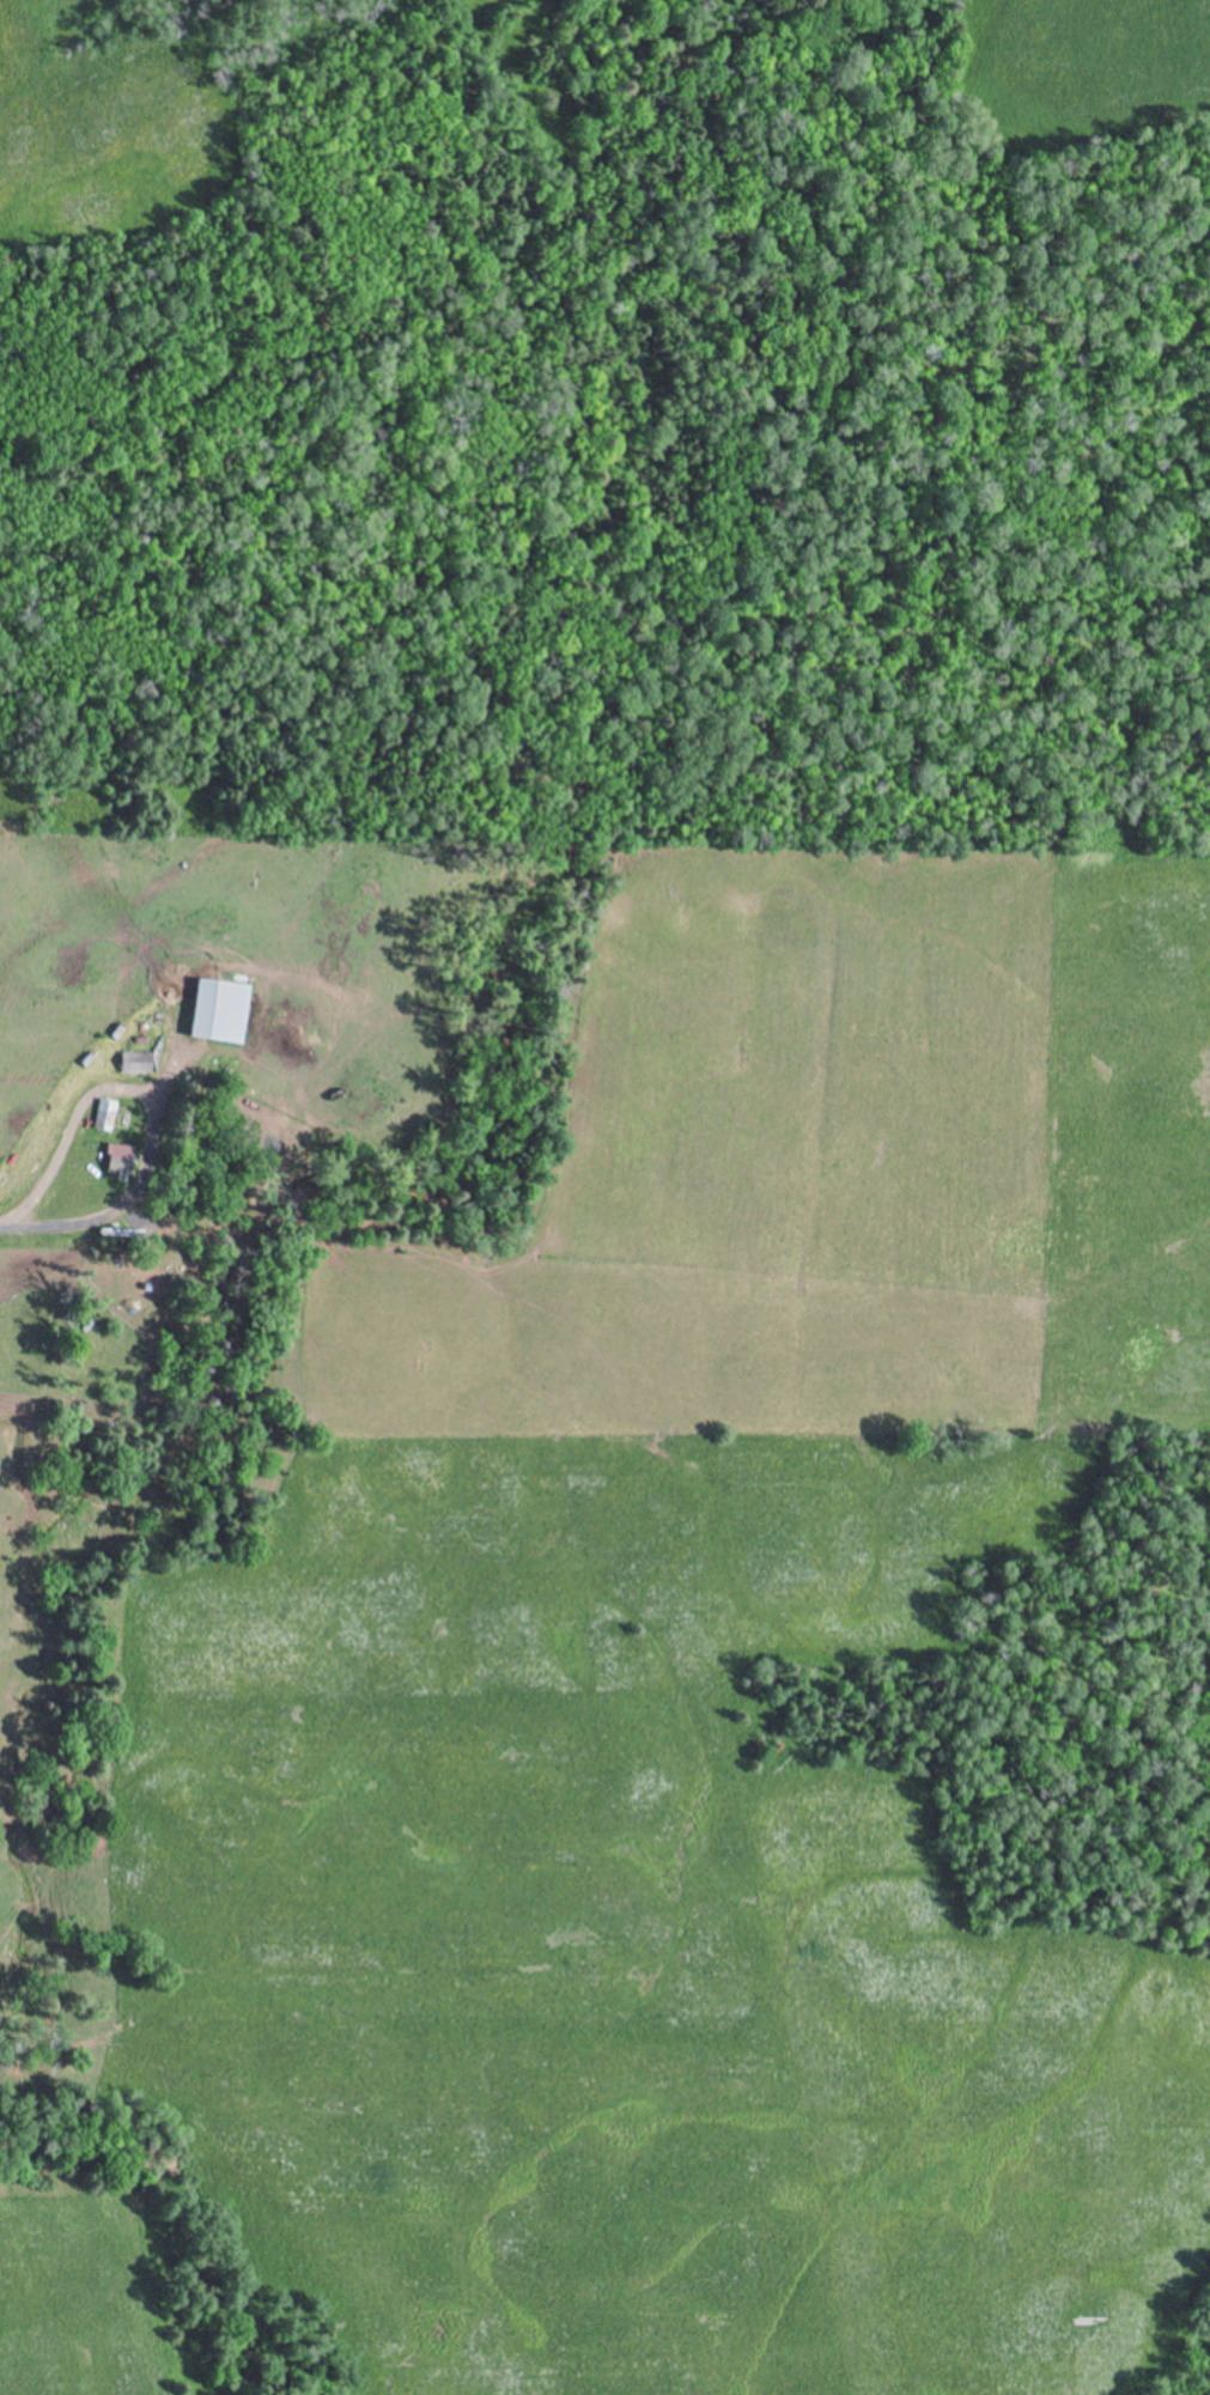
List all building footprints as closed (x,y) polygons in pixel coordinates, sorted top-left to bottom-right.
[(192,1039),(244,1044),(250,986),(198,981),(192,1039)] [(153,1074),(153,1053),(121,1053),(121,1074),(153,1074)] [(110,1134),(118,1104),(100,1100),(93,1129),(110,1134)] [(107,1176),(133,1176),(133,1148),(107,1147),(107,1176)]
